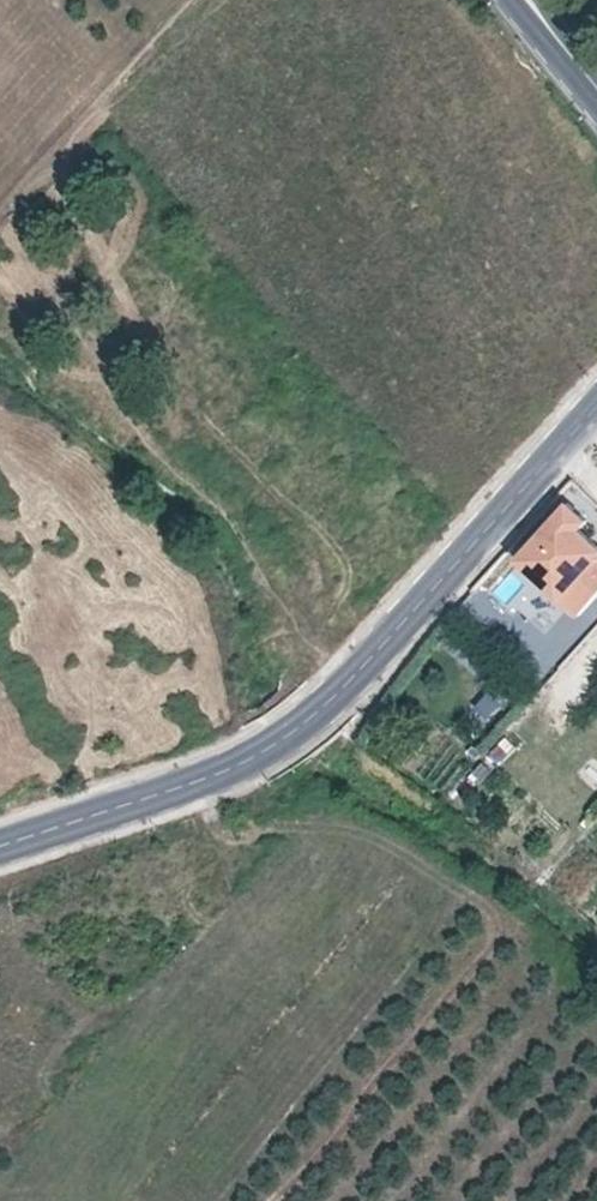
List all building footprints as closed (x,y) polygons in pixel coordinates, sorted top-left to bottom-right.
[(596,596),(596,545),(580,529),(588,520),(569,503),(518,559),(579,615),(596,596)]
